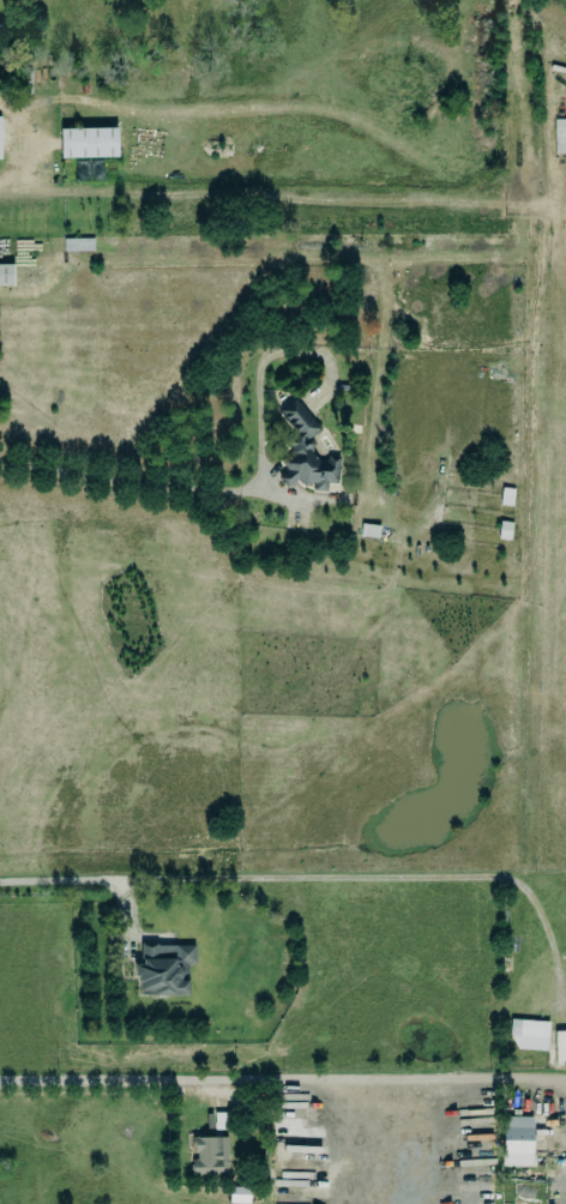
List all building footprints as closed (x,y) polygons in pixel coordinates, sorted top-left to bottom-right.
[(23,74),(23,91),(31,91),(31,74),(23,74)] [(60,129),(61,158),(118,157),(117,127),(60,129)] [(93,238),(63,238),(64,251),(93,251),(93,238)] [(0,265),(0,286),(12,286),(12,265),(0,265)] [(278,412),(295,432),(284,441),(282,474),(278,477),(287,488),(297,479),(301,484),(313,485),(313,491),(327,491),(327,483),(338,483),(339,458),(333,463),(327,456),(313,455),(314,433),(319,429),(295,399),(278,412)] [(514,489),(502,488),(500,505),(512,506),(514,489)] [(136,996),(187,996),(188,978),(188,964),(195,964),(195,945),(141,944),(141,965),(137,965),(136,996)] [(509,1049),(547,1051),(548,1021),(510,1020),(509,1049)] [(554,1031),(555,1066),(565,1066),(565,1030),(554,1031)] [(532,1166),(532,1117),(502,1117),(502,1165),(532,1166)] [(228,1138),(191,1136),(190,1156),(191,1156),(191,1175),(227,1176),(228,1138)] [(230,1203),(249,1203),(250,1187),(230,1187),(230,1203)]
